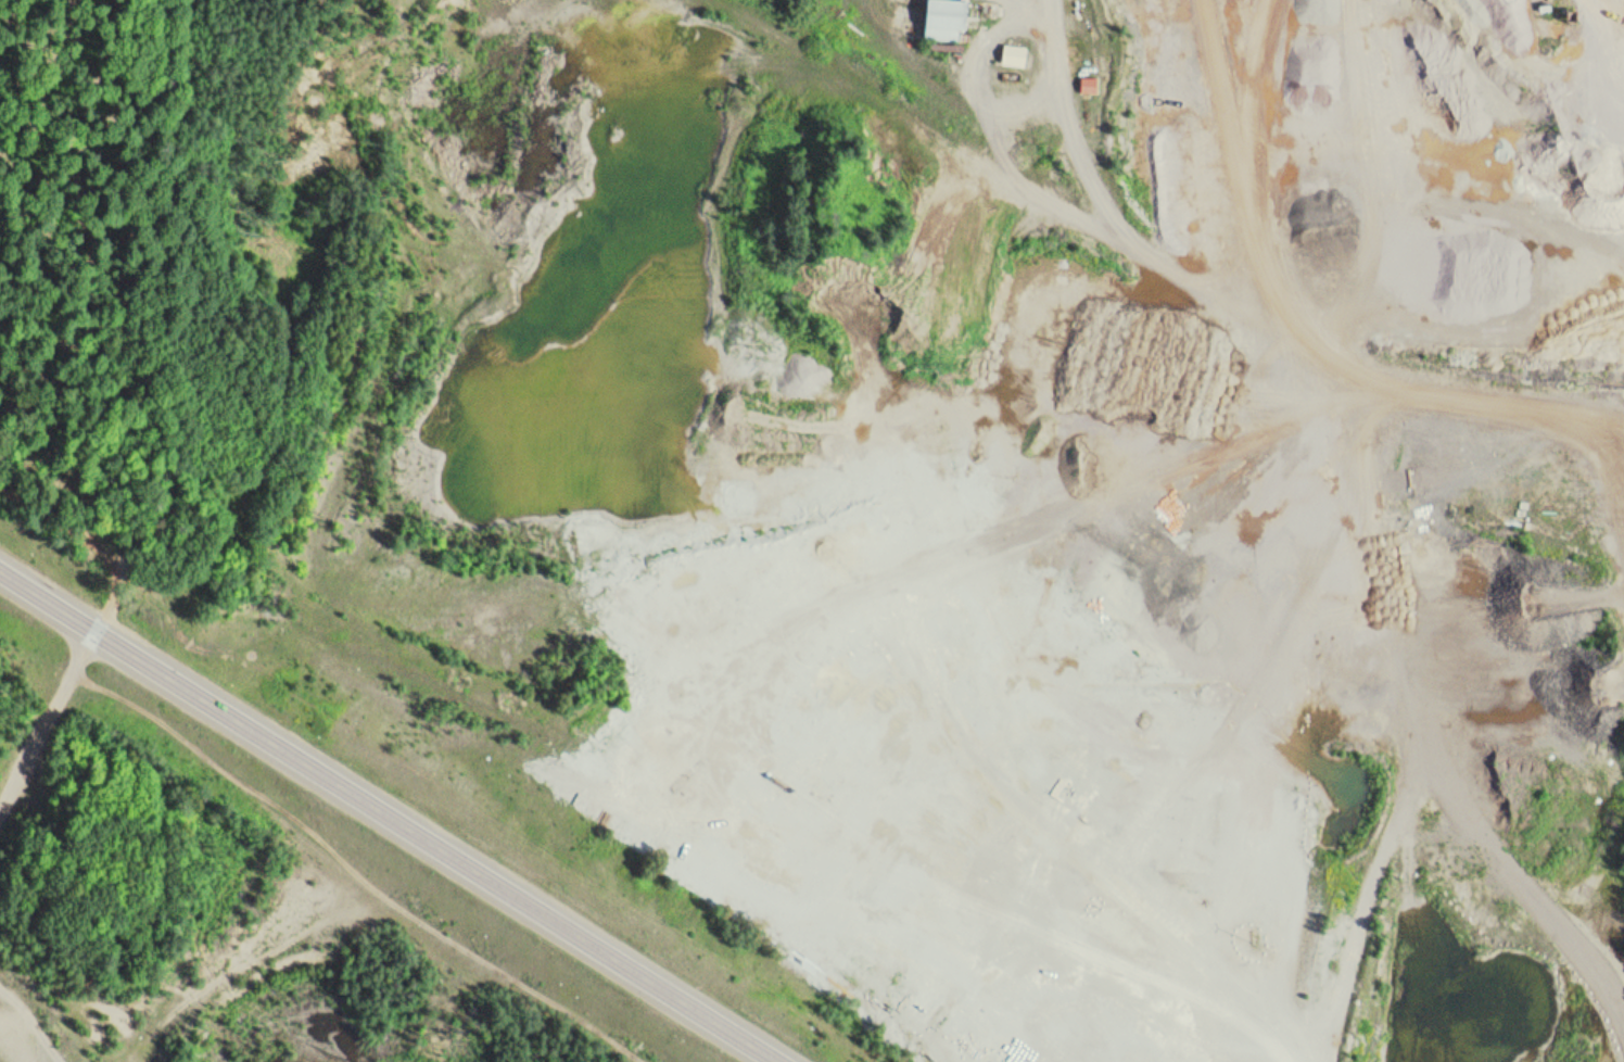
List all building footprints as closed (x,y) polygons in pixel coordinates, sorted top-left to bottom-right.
[(960,41),(960,0),(917,0),(917,41),(960,41)] [(1026,67),(1026,46),(999,46),(998,67),(1026,67)]
